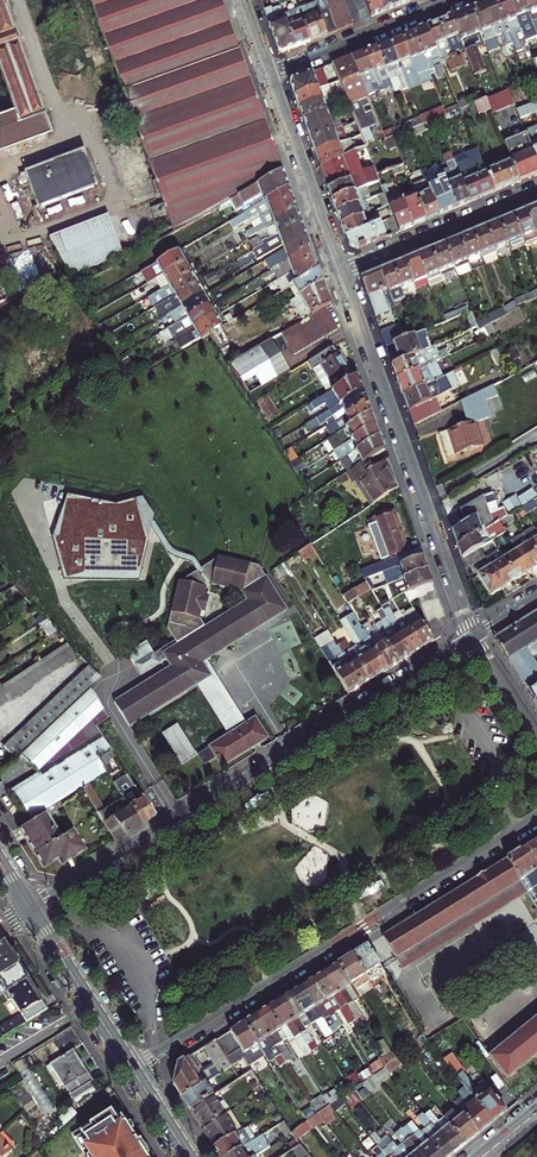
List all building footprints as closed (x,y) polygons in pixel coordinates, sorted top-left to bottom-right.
[(10,109),(0,113),(0,149),(49,131),(32,81),(2,0),(0,0),(0,81),(10,109)] [(279,49),(284,52),(296,47),(284,13),(281,5),(273,8),(270,0),(262,0),(279,49)] [(301,12),(311,41),(327,35),(338,30),(335,21),(332,12),(329,5),(327,0),(315,0),(305,4),(307,9),(301,12)] [(345,0),(343,0),(329,5),(332,12),(347,7),(345,0)] [(372,16),(385,10),(381,0),(366,0),(372,16)] [(397,5),(395,0),(381,0),(385,10),(397,5)] [(505,22),(496,0),(491,0),(484,3),(493,27),(505,22)] [(508,0),(496,0),(505,22),(514,45),(520,42),(516,32),(515,32),(513,30),(521,26),(512,5),(511,6),(508,0)] [(533,24),(523,0),(508,0),(511,6),(512,5),(521,26),(528,45),(535,43),(529,29),(525,30),(524,28),(533,24)] [(533,24),(536,34),(536,22),(536,19),(536,0),(523,0),(533,24)] [(472,8),(481,32),(493,27),(484,3),(472,8)] [(299,7),(284,13),(296,47),(311,41),(301,12),(299,7)] [(351,15),(347,7),(332,12),(335,21),(351,15)] [(466,49),(481,87),(488,85),(489,87),(492,86),(480,53),(478,47),(474,49),(469,37),(481,32),(472,8),(465,10),(452,15),(466,49)] [(338,30),(354,23),(351,15),(335,21),(338,30)] [(461,51),(466,49),(452,15),(440,20),(452,52),(460,49),(461,51)] [(453,54),(452,52),(440,20),(427,25),(441,58),(447,56),(450,55),(453,54)] [(414,31),(431,74),(436,72),(434,68),(444,64),(441,58),(427,25),(414,31)] [(402,35),(422,83),(433,78),(431,74),(414,31),(402,35)] [(480,53),(488,49),(481,32),(469,37),(474,49),(478,47),(480,53)] [(402,35),(390,40),(409,85),(410,88),(422,83),(402,35)] [(377,45),(391,78),(392,81),(395,80),(394,77),(399,75),(404,87),(409,85),(390,40),(386,41),(377,45)] [(382,81),(391,78),(377,45),(365,50),(380,87),(384,86),(382,81)] [(381,89),(380,87),(365,50),(352,55),(368,94),(381,89)] [(465,66),(462,57),(459,58),(457,52),(453,54),(459,68),(465,66)] [(449,61),(453,71),(459,68),(453,54),(450,55),(452,60),(449,61)] [(352,55),(333,63),(339,78),(343,89),(348,101),(352,112),(357,122),(359,129),(379,121),(368,94),(352,55)] [(295,96),(327,83),(320,68),(293,79),(291,85),(295,96)] [(529,81),(536,77),(536,68),(525,73),(529,81)] [(534,99),(536,98),(536,77),(529,81),(517,85),(509,89),(515,103),(521,120),(536,114),(536,117),(536,106),(534,99)] [(299,108),(334,93),(330,82),(327,83),(295,96),(299,108)] [(303,119),(329,108),(348,101),(343,89),(334,93),(299,108),(303,119)] [(488,97),(493,110),(494,112),(515,103),(509,89),(505,90),(488,97)] [(482,113),(493,110),(488,97),(485,98),(477,101),(482,113)] [(443,105),(432,109),(436,119),(438,117),(447,114),(443,105)] [(330,111),(329,108),(303,119),(307,130),(331,121),(327,113),(330,111)] [(421,114),(424,123),(436,119),(432,109),(421,114)] [(536,126),(536,117),(536,114),(521,120),(526,131),(536,126)] [(334,128),(331,121),(307,130),(311,141),(337,130),(336,127),(334,128)] [(408,130),(411,138),(427,131),(424,123),(411,128),(408,130)] [(533,148),(536,159),(536,126),(526,131),(533,148)] [(342,128),(337,130),(311,141),(314,149),(316,153),(339,143),(347,140),(342,128)] [(393,136),(386,139),(391,151),(398,148),(393,136)] [(320,165),(343,156),(339,143),(316,153),(320,165)] [(366,147),(343,156),(320,165),(325,179),(328,188),(356,176),(361,188),(363,187),(380,180),(378,175),(366,147)] [(533,148),(512,157),(513,161),(521,180),(536,173),(536,159),(533,148)] [(479,149),(473,152),(476,160),(483,158),(479,149)] [(445,174),(457,206),(471,200),(464,181),(452,152),(445,155),(451,171),(445,174)] [(25,172),(36,209),(96,191),(85,154),(25,172)] [(513,161),(488,171),(495,190),(521,180),(513,161)] [(432,192),(440,213),(457,206),(445,174),(443,170),(435,173),(439,183),(430,187),(432,192)] [(261,196),(264,202),(291,187),(285,171),(231,201),(236,210),(261,196)] [(464,181),(471,200),(484,195),(495,190),(488,171),(464,181)] [(356,176),(328,188),(333,200),(361,188),(356,176)] [(255,221),(295,199),(291,187),(264,202),(230,221),(234,228),(253,218),(255,221)] [(363,187),(361,188),(333,200),(337,212),(366,201),(372,198),(370,194),(366,195),(363,187)] [(418,198),(427,219),(440,213),(432,192),(418,198)] [(394,217),(400,231),(413,225),(405,203),(401,193),(387,199),(390,205),(394,217)] [(405,203),(413,225),(427,219),(418,198),(405,203)] [(267,227),(299,209),(295,199),(255,221),(258,227),(251,231),(253,235),(267,227)] [(337,212),(342,224),(375,211),(373,207),(369,208),(366,201),(337,212)] [(526,211),(534,233),(536,232),(536,206),(526,211)] [(299,209),(267,227),(271,234),(261,240),(264,244),(303,222),(299,209)] [(342,224),(346,237),(375,225),(372,217),(376,215),(375,211),(342,224)] [(526,211),(513,216),(521,239),(525,248),(528,246),(527,243),(534,240),(535,243),(536,242),(536,240),(534,233),(526,211)] [(521,239),(513,216),(499,222),(508,245),(521,239)] [(123,258),(109,217),(52,236),(66,277),(123,258)] [(394,217),(388,219),(394,233),(400,231),(394,217)] [(259,260),(283,246),(284,248),(285,250),(309,236),(308,235),(303,222),(264,244),(253,250),(259,260)] [(375,225),(346,237),(349,242),(359,248),(387,236),(381,222),(375,225)] [(499,222),(486,227),(495,250),(508,245),(499,222)] [(486,227),(473,233),(482,255),(495,250),(486,227)] [(473,233),(459,238),(467,261),(482,255),(473,233)] [(312,247),(309,236),(285,250),(275,256),(280,265),(312,247)] [(467,261),(459,238),(445,244),(454,267),(467,261)] [(445,244),(431,250),(440,272),(454,267),(445,244)] [(155,279),(163,274),(186,261),(181,253),(186,249),(185,247),(148,267),(155,279)] [(284,277),(317,259),(314,252),(312,247),(280,265),(271,271),(273,274),(281,270),(284,277)] [(431,250),(417,256),(427,278),(440,272),(431,250)] [(417,256),(405,261),(414,284),(427,278),(417,256)] [(320,269),(317,259),(284,277),(286,283),(280,286),(282,291),(292,285),(320,269)] [(186,261),(163,274),(170,285),(192,272),(186,261)] [(414,284),(405,261),(393,266),(402,289),(414,284)] [(393,266),(381,271),(388,290),(393,303),(405,298),(402,289),(393,266)] [(325,282),(320,269),(292,285),(299,297),(301,296),(325,282)] [(363,282),(375,316),(390,310),(383,292),(388,290),(381,271),(365,277),(363,282)] [(192,272),(170,285),(175,295),(198,282),(192,272)] [(198,282),(175,295),(181,306),(204,293),(198,282)] [(325,282),(301,296),(312,315),(325,308),(333,304),(325,282)] [(527,295),(529,301),(536,296),(536,289),(527,295)] [(181,306),(187,317),(210,304),(204,293),(181,306)] [(526,295),(514,300),(515,302),(516,306),(529,301),(527,295),(526,295)] [(164,307),(174,301),(171,297),(162,303),(164,307)] [(276,310),(269,298),(262,302),(247,311),(255,325),(275,314),(273,312),(276,310)] [(515,302),(502,309),(505,315),(517,308),(516,306),(515,302)] [(210,304),(187,317),(180,321),(173,325),(175,329),(182,325),(186,332),(194,328),(216,315),(210,304)] [(469,305),(455,311),(458,317),(471,311),(469,305)] [(297,324),(282,333),(295,354),(338,329),(325,308),(312,315),(297,324)] [(505,315),(502,309),(489,317),(492,324),(505,315)] [(244,332),(255,325),(247,311),(234,319),(242,333),(244,332)] [(455,311),(442,316),(444,322),(457,317),(458,317),(455,311)] [(463,334),(478,327),(471,311),(458,317),(457,317),(463,334)] [(222,326),(216,315),(194,328),(200,339),(210,333),(215,330),(220,327),(222,326)] [(227,323),(222,326),(220,327),(228,341),(242,333),(234,319),(227,323)] [(428,321),(418,326),(421,332),(431,328),(428,321)] [(380,331),(385,346),(394,342),(405,338),(400,324),(380,331)] [(218,347),(228,341),(220,327),(215,330),(210,333),(218,347)] [(484,328),(479,331),(483,339),(488,336),(484,328)] [(426,351),(419,332),(405,338),(394,342),(401,362),(423,352),(426,351)] [(272,339),(265,343),(260,346),(254,349),(242,356),(238,359),(230,363),(241,381),(252,375),(260,390),(291,372),(272,339)] [(252,345),(250,342),(238,349),(242,356),(254,349),(252,345)] [(314,369),(320,365),(335,390),(356,377),(341,353),(337,355),(333,348),(309,361),(314,369)] [(427,360),(423,352),(401,362),(393,366),(398,380),(432,364),(449,356),(445,348),(429,356),(430,359),(427,360)] [(497,350),(492,352),(499,366),(504,363),(497,350)] [(439,379),(432,364),(398,380),(404,396),(439,379)] [(38,375),(47,387),(59,378),(49,366),(38,375)] [(341,404),(364,390),(359,375),(356,377),(335,390),(306,407),(309,412),(312,410),(313,412),(320,407),(337,397),(341,404)] [(447,375),(439,379),(404,396),(409,410),(415,425),(442,411),(436,397),(454,388),(447,375)] [(478,422),(493,418),(484,389),(462,401),(468,424),(441,432),(448,456),(484,446),(478,422)] [(368,401),(364,390),(341,404),(324,414),(296,430),(300,436),(327,421),(329,425),(368,401)] [(253,398),(269,423),(273,421),(272,418),(279,414),(268,394),(265,396),(263,392),(253,398)] [(337,397),(320,407),(324,414),(341,404),(337,397)] [(372,412),(368,401),(329,425),(331,429),(315,439),(319,445),(320,444),(372,412)] [(377,424),(372,412),(320,444),(323,450),(338,441),(341,446),(377,424)] [(381,436),(377,424),(341,446),(345,453),(337,458),(339,462),(344,459),(381,436)] [(351,469),(372,456),(385,448),(382,440),(381,436),(344,459),(348,466),(337,473),(339,477),(351,469)] [(319,445),(315,439),(310,443),(313,448),(319,445)] [(292,461),(298,458),(302,455),(298,449),(289,455),(292,461)] [(351,469),(372,500),(397,484),(382,461),(377,464),(372,456),(351,469)] [(296,468),(302,464),(298,458),(292,461),(295,465),(296,468)] [(397,484),(372,500),(374,504),(399,487),(398,485),(397,484)] [(115,505),(68,496),(59,536),(53,538),(64,581),(91,574),(141,574),(149,543),(137,499),(115,505)] [(460,508),(465,524),(454,531),(458,545),(490,526),(499,520),(507,515),(502,507),(490,515),(481,496),(460,508)] [(522,506),(526,512),(536,506),(536,505),(533,499),(522,506)] [(515,518),(524,513),(521,507),(512,512),(515,518)] [(395,552),(407,548),(394,511),(367,521),(381,558),(395,552)] [(502,526),(515,518),(512,512),(507,515),(499,520),(502,525),(502,526)] [(490,526),(458,545),(463,557),(480,546),(493,539),(505,531),(502,526),(502,525),(493,531),(490,526)] [(536,528),(525,535),(536,553),(536,530),(536,528)] [(517,550),(529,570),(536,565),(536,553),(525,535),(524,532),(511,540),(517,550)] [(493,539),(480,546),(485,555),(492,566),(505,558),(493,539)] [(298,552),(303,560),(316,552),(311,544),(298,552)] [(366,578),(382,572),(423,555),(420,545),(396,555),(395,552),(381,558),(383,563),(363,571),(366,578)] [(480,546),(463,557),(466,567),(485,555),(480,546)] [(517,550),(505,558),(517,578),(529,570),(517,550)] [(404,578),(428,568),(423,555),(382,572),(387,584),(404,578)] [(201,567),(212,584),(240,589),(264,574),(258,564),(219,556),(201,567)] [(505,558),(492,566),(504,586),(517,578),(505,558)] [(478,575),(490,595),(504,586),(492,566),(478,575)] [(392,600),(405,593),(433,581),(428,568),(404,578),(406,583),(389,590),(392,600)] [(178,581),(166,625),(171,632),(198,617),(207,587),(196,570),(178,581)] [(202,662),(207,659),(286,609),(264,574),(240,589),(242,590),(247,600),(204,627),(198,617),(171,632),(175,639),(153,653),(147,641),(128,653),(141,674),(167,658),(173,667),(115,703),(129,726),(197,683),(210,675),(202,662)] [(387,584),(389,590),(406,583),(404,578),(387,584)] [(433,581),(405,593),(409,601),(418,597),(436,590),(433,581)] [(14,585),(7,589),(15,602),(24,596),(14,585)] [(354,613),(365,606),(355,590),(344,597),(354,613)] [(439,598),(436,590),(418,597),(421,605),(439,598)] [(421,605),(424,614),(442,607),(439,598),(421,605)] [(424,614),(428,622),(445,616),(442,607),(424,614)] [(404,618),(421,647),(433,640),(423,624),(415,611),(408,615),(406,613),(402,615),(404,618)] [(495,638),(518,673),(536,702),(536,665),(532,658),(527,649),(536,642),(536,612),(495,638)] [(375,676),(388,668),(359,622),(354,613),(341,621),(355,644),(375,676)] [(445,616),(428,622),(423,624),(433,640),(440,636),(446,618),(445,616)] [(391,622),(398,634),(410,654),(421,647),(404,618),(397,623),(395,620),(391,622)] [(50,634),(56,630),(47,620),(42,625),(50,634)] [(359,622),(388,668),(399,661),(387,641),(373,620),(365,625),(362,620),(359,622)] [(325,625),(312,633),(319,645),(325,641),(332,636),(331,635),(325,625)] [(399,661),(410,654),(398,634),(387,641),(399,661)] [(349,693),(362,685),(337,645),(332,636),(325,641),(332,653),(334,656),(333,657),(340,669),(336,672),(349,693)] [(337,645),(362,685),(375,676),(355,644),(351,647),(346,639),(337,645)] [(0,685),(0,702),(74,654),(67,642),(0,685)] [(527,649),(532,658),(536,655),(536,642),(527,649)] [(326,657),(336,672),(340,669),(333,657),(334,656),(332,653),(326,657)] [(210,675),(197,683),(229,735),(247,723),(207,659),(202,662),(210,675)] [(88,664),(2,744),(12,755),(16,751),(98,675),(88,664)] [(18,754),(34,770),(37,769),(41,775),(13,793),(29,820),(50,807),(80,788),(87,784),(106,772),(98,759),(112,751),(96,725),(107,717),(88,688),(18,754)] [(247,723),(229,735),(198,755),(205,765),(217,757),(222,766),(267,736),(256,718),(247,723)] [(178,723),(162,733),(182,765),(198,755),(178,723)] [(138,825),(152,816),(126,774),(112,782),(121,796),(138,825)] [(121,796),(102,808),(87,784),(80,788),(96,813),(113,841),(138,825),(121,796)] [(34,852),(65,832),(50,807),(29,820),(18,826),(34,852)] [(70,829),(65,832),(34,852),(43,868),(56,859),(60,864),(83,849),(70,829)] [(535,841),(521,850),(536,876),(536,844),(535,841)] [(507,859),(521,881),(526,878),(536,896),(536,876),(521,850),(507,859)] [(410,963),(404,954),(521,881),(507,859),(382,936),(403,968),(410,963)] [(527,891),(521,881),(404,954),(410,963),(527,891)] [(7,945),(0,950),(0,980),(20,967),(7,945)] [(353,955),(364,973),(370,969),(374,976),(384,969),(368,945),(353,955)] [(337,964),(349,982),(364,973),(353,955),(337,964)] [(326,971),(354,1016),(360,1012),(353,1000),(354,1000),(346,987),(351,984),(349,982),(337,964),(326,971)] [(5,996),(29,981),(20,967),(0,980),(0,1000),(5,996)] [(360,1025),(354,1016),(326,971),(314,978),(334,1009),(339,1005),(350,1022),(352,1020),(356,1028),(360,1025)] [(303,985),(329,1027),(336,1023),(329,1012),(334,1009),(314,978),(303,985)] [(29,981),(5,996),(9,1002),(12,1000),(22,1016),(0,1030),(0,1034),(4,1040),(48,1012),(29,981)] [(333,1032),(329,1027),(303,985),(291,993),(311,1024),(317,1020),(327,1036),(333,1032)] [(279,1000),(308,1046),(309,1048),(314,1045),(317,1049),(321,1046),(313,1034),(310,1036),(305,1028),(311,1024),(291,993),(279,1000)] [(305,1048),(308,1046),(279,1000),(276,1002),(268,1007),(288,1037),(294,1034),(295,1037),(297,1035),(305,1048)] [(283,1041),(288,1037),(268,1007),(256,1014),(286,1061),(293,1057),(283,1041)] [(244,1022),(266,1055),(269,1060),(275,1057),(280,1065),(286,1061),(256,1014),(244,1022)] [(490,1056),(507,1077),(518,1068),(519,1069),(522,1067),(521,1066),(535,1055),(535,1056),(536,1054),(536,1053),(536,1018),(490,1056)] [(244,1022),(216,1039),(232,1064),(232,1065),(243,1058),(248,1066),(266,1055),(244,1022)] [(204,1047),(216,1065),(208,1070),(213,1077),(232,1064),(216,1039),(204,1047)] [(174,1084),(182,1096),(205,1081),(209,1079),(203,1070),(206,1068),(203,1064),(206,1063),(198,1050),(177,1063),(174,1084)] [(52,1065),(71,1097),(94,1083),(74,1052),(52,1065)] [(445,1059),(466,1086),(479,1102),(493,1121),(506,1111),(483,1082),(476,1087),(463,1072),(465,1070),(452,1053),(445,1059)] [(398,1057),(386,1066),(390,1071),(402,1062),(398,1057)] [(386,1066),(376,1073),(382,1081),(383,1083),(394,1075),(390,1071),(386,1066)] [(376,1073),(364,1082),(370,1090),(382,1081),(376,1073)] [(190,1109),(192,1108),(214,1094),(205,1081),(182,1096),(186,1103),(190,1109)] [(479,1102),(466,1086),(459,1091),(462,1095),(455,1101),(465,1114),(479,1132),(493,1121),(479,1102)] [(214,1094),(192,1108),(198,1116),(195,1117),(202,1128),(226,1114),(214,1094)] [(331,1104),(335,1110),(345,1103),(340,1097),(330,1104),(331,1104)] [(328,1124),(340,1116),(335,1110),(331,1104),(320,1113),(324,1119),(328,1124)] [(479,1132),(465,1114),(460,1118),(454,1111),(445,1118),(465,1144),(479,1132)] [(313,1127),(324,1119),(320,1113),(319,1112),(308,1120),(313,1127)] [(432,1124),(423,1113),(417,1118),(426,1129),(432,1124)] [(237,1131),(226,1114),(202,1128),(209,1139),(212,1137),(216,1145),(235,1133),(237,1131)] [(136,1156),(145,1151),(140,1144),(133,1134),(130,1127),(128,1125),(123,1129),(121,1125),(114,1115),(83,1134),(75,1139),(85,1155),(89,1152),(92,1156),(136,1156)] [(465,1144),(445,1118),(443,1115),(432,1124),(438,1133),(441,1131),(448,1141),(446,1143),(454,1152),(465,1144)] [(284,1120),(277,1125),(285,1135),(292,1131),(284,1120)] [(297,1127),(302,1135),(313,1127),(308,1120),(297,1127)] [(438,1133),(432,1124),(426,1129),(428,1132),(424,1135),(441,1156),(448,1156),(454,1152),(446,1143),(448,1141),(441,1131),(438,1133)] [(417,1150),(420,1148),(427,1156),(441,1156),(424,1135),(422,1132),(416,1137),(408,1126),(402,1131),(417,1150)] [(0,1133),(0,1156),(8,1156),(20,1146),(5,1129),(0,1133)] [(417,1150),(402,1131),(397,1134),(404,1143),(399,1147),(406,1156),(427,1156),(420,1148),(417,1150)] [(243,1146),(235,1133),(216,1145),(214,1146),(221,1156),(226,1156),(243,1146)] [(254,1155),(260,1152),(256,1146),(265,1141),(261,1135),(250,1142),(246,1144),(243,1146),(226,1156),(252,1156),(254,1155)] [(399,1147),(394,1141),(386,1148),(382,1143),(379,1145),(380,1147),(388,1156),(406,1156),(399,1147)] [(143,1142),(140,1144),(145,1151),(136,1156),(150,1156),(154,1154),(150,1147),(148,1149),(143,1142)] [(279,1156),(308,1156),(311,1155),(301,1143),(294,1147),(279,1156)] [(380,1147),(375,1151),(379,1156),(388,1156),(380,1147)]
